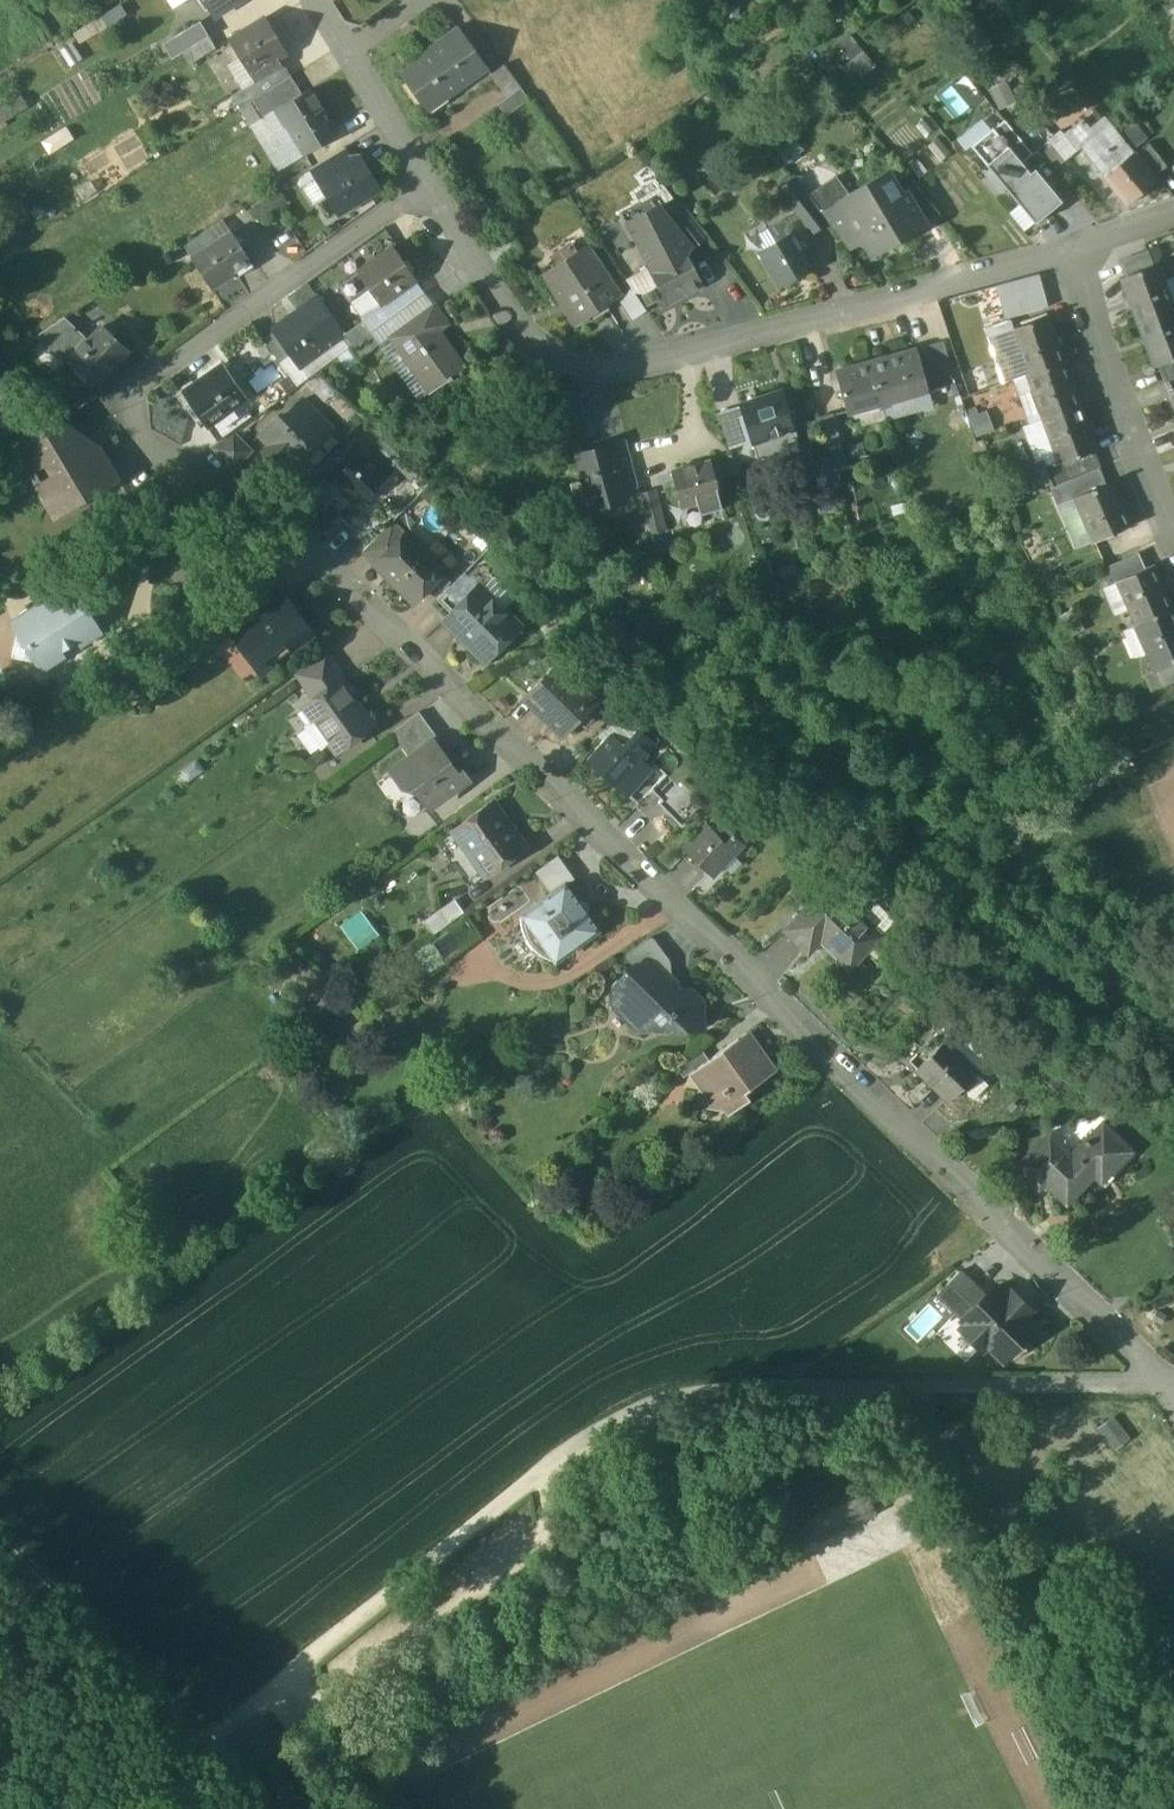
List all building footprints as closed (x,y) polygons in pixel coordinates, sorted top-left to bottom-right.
[(214,15),(239,0),(205,0),(214,15)] [(268,17),(230,38),(255,81),(256,81),(278,68),(274,60),(288,52),(268,17)] [(201,23),(165,45),(172,57),(184,50),(208,35),(201,23)] [(458,28),(430,48),(432,51),(400,73),(426,110),(486,67),(458,28)] [(208,35),(184,50),(191,62),(216,47),(208,35)] [(826,57),(851,85),(876,64),(852,35),(826,57)] [(521,87),(504,64),(489,74),(506,98),(521,87)] [(278,68),(256,81),(263,94),(291,77),(284,65),(278,68)] [(263,94),(250,103),(261,119),(275,111),(275,110),(302,94),(291,77),(263,94)] [(263,94),(256,81),(255,81),(233,94),(241,107),(242,108),(250,103),(263,94)] [(506,98),(497,104),(506,116),(529,99),(521,87),(506,98)] [(338,134),(310,89),(302,94),(275,110),(275,111),(285,127),(288,125),(305,154),(338,134)] [(250,103),(242,108),(241,107),(241,108),(252,125),(261,119),(250,103)] [(1131,116),(1116,127),(1132,147),(1147,135),(1131,116)] [(1083,120),(1064,135),(1077,150),(1081,147),(1095,136),(1083,120)] [(994,130),(1021,163),(1033,154),(1005,121),(994,130)] [(1133,152),(1110,123),(1095,136),(1081,147),(1105,175),(1133,152)] [(971,147),(1035,223),(1062,201),(1035,169),(1030,173),(1021,163),(994,130),(992,128),(971,147)] [(1064,135),(1060,130),(1049,140),(1065,160),(1077,150),(1064,135)] [(1165,165),(1148,144),(1137,152),(1155,174),(1165,165)] [(343,147),(310,167),(320,182),(352,162),(352,161),(343,147)] [(1105,175),(1103,176),(1127,204),(1156,181),(1133,152),(1105,175)] [(352,162),(320,182),(338,212),(379,188),(360,156),(352,161),(352,162)] [(836,177),(808,196),(809,199),(825,218),(842,207),(845,205),(840,198),(847,193),(836,177)] [(808,196),(793,178),(778,190),(812,234),(828,223),(825,218),(809,199),(808,196)] [(941,215),(914,182),(901,189),(903,192),(906,191),(925,224),(941,215)] [(925,224),(906,191),(903,192),(890,201),(879,184),(845,205),(842,207),(862,238),(872,255),(925,224)] [(269,195),(249,208),(256,218),(275,205),(269,195)] [(705,238),(674,200),(662,209),(692,246),(693,248),(705,238)] [(862,238),(842,207),(825,218),(848,248),(862,238)] [(692,246),(662,209),(629,227),(649,267),(684,249),(685,250),(692,246)] [(386,232),(363,248),(371,260),(392,246),(394,244),(386,232)] [(233,233),(194,258),(212,286),(232,272),(236,278),(254,265),(233,233)] [(792,234),(761,252),(780,284),(811,267),(792,234)] [(619,296),(586,245),(544,271),(564,303),(568,300),(581,320),(619,296)] [(414,278),(392,246),(371,260),(359,269),(360,270),(348,278),(358,293),(370,285),(381,301),(414,278)] [(649,267),(648,268),(666,302),(702,283),(685,250),(684,249),(649,267)] [(1148,250),(1119,261),(1125,277),(1154,266),(1148,250)] [(1125,277),(1120,279),(1131,307),(1132,306),(1138,323),(1172,310),(1163,284),(1165,283),(1158,265),(1154,266),(1125,277)] [(997,286),(1006,317),(1048,306),(1039,275),(997,286)] [(318,296),(274,328),(274,330),(291,353),(300,365),(341,335),(344,333),(318,296)] [(463,365),(437,329),(446,322),(433,303),(389,335),(429,390),(445,378),(446,379),(450,376),(449,375),(463,365)] [(1138,323),(1144,338),(1143,338),(1154,368),(1173,361),(1173,315),(1172,310),(1138,323)] [(1049,316),(1011,329),(1017,347),(1019,346),(1029,373),(1064,361),(1059,346),(1049,316)] [(88,339),(65,318),(40,333),(66,357),(80,342),(83,345),(88,339)] [(344,333),(341,335),(350,347),(373,330),(365,318),(344,333)] [(88,339),(83,345),(80,342),(66,357),(95,384),(127,349),(101,326),(88,339)] [(291,353),(274,330),(263,338),(279,361),(291,353)] [(373,330),(350,347),(358,358),(381,341),(373,330)] [(944,340),(915,348),(916,351),(923,376),(951,368),(944,340)] [(916,351),(871,363),(881,400),(926,387),(923,376),(916,351)] [(1029,373),(1026,374),(1032,391),(1035,390),(1044,417),(1079,405),(1074,390),(1075,389),(1065,360),(1029,373)] [(871,363),(836,373),(846,409),(881,400),(871,363)] [(227,367),(212,378),(210,375),(186,392),(207,425),(243,400),(248,397),(227,367)] [(1164,381),(1172,398),(1173,396),(1173,377),(1164,381)] [(782,391),(740,404),(752,441),(794,428),(782,391)] [(332,429),(302,399),(283,418),(280,414),(262,433),(272,443),(267,448),(280,461),(285,456),(295,466),(332,429)] [(243,400),(207,425),(219,440),(253,415),(243,400)] [(984,403),(966,411),(977,434),(994,426),(984,403)] [(1079,405),(1044,417),(1054,444),(1052,445),(1058,463),(1094,450),(1096,449),(1086,420),(1085,421),(1079,405)] [(832,412),(817,417),(824,444),(840,440),(832,412)] [(73,437),(52,421),(30,435),(37,446),(21,456),(30,472),(29,473),(33,480),(35,479),(49,503),(75,487),(80,496),(116,475),(99,447),(88,454),(81,443),(83,442),(75,436),(73,437)] [(255,450),(235,430),(211,447),(235,470),(255,450)] [(637,481),(626,441),(612,444),(623,485),(637,481)] [(611,443),(577,452),(591,505),(626,495),(612,444),(611,443)] [(357,444),(328,472),(344,488),(349,482),(363,495),(394,464),(379,450),(371,458),(357,444)] [(1058,463),(1025,474),(1032,492),(1072,477),(1099,467),(1099,466),(1094,450),(1058,463)] [(826,456),(812,459),(812,458),(811,458),(819,489),(836,485),(827,454),(826,454),(826,456)] [(709,460),(670,470),(679,505),(695,501),(717,495),(718,495),(709,460)] [(1099,467),(1072,477),(1078,494),(1104,482),(1099,466),(1099,467)] [(1078,494),(1073,496),(1081,514),(1083,513),(1094,539),(1127,524),(1121,510),(1122,509),(1110,480),(1078,494)] [(653,487),(640,490),(650,531),(664,527),(653,487)] [(717,495),(695,501),(698,512),(720,506),(717,495)] [(160,559),(189,583),(226,539),(197,516),(160,559)] [(393,521),(363,550),(377,564),(407,535),(393,521)] [(446,570),(408,533),(407,535),(377,564),(415,601),(446,570)] [(1137,552),(1106,565),(1113,581),(1118,579),(1144,567),(1137,552)] [(1144,567),(1118,579),(1130,606),(1128,606),(1135,623),(1171,608),(1159,580),(1158,581),(1151,564),(1144,567)] [(480,584),(445,620),(486,660),(520,626),(480,584)] [(71,585),(16,620),(22,630),(18,632),(13,653),(34,657),(38,655),(44,665),(65,651),(60,644),(75,635),(79,642),(99,630),(71,585)] [(222,598),(198,616),(207,629),(232,611),(222,598)] [(242,625),(235,631),(236,633),(257,662),(287,641),(292,648),(311,634),(289,604),(272,616),(266,608),(242,625)] [(1135,623),(1137,623),(1148,648),(1146,649),(1153,665),(1173,656),(1173,618),(1170,608),(1171,608),(1135,623)] [(232,611),(207,629),(219,645),(236,633),(235,631),(242,625),(232,611)] [(326,651),(297,673),(315,697),(340,679),(342,681),(345,678),(326,651)] [(1153,665),(1160,681),(1173,675),(1173,656),(1153,665)] [(557,662),(525,694),(565,735),(598,702),(557,662)] [(342,681),(340,679),(315,697),(304,706),(314,719),(305,725),(322,747),(330,741),(337,751),(368,728),(369,724),(363,715),(359,715),(353,707),(358,703),(342,681)] [(419,712),(391,732),(411,758),(434,741),(435,743),(439,740),(419,712)] [(612,732),(588,758),(628,793),(652,766),(642,757),(656,742),(638,726),(624,743),(612,732)] [(411,758),(393,771),(404,786),(418,789),(402,800),(414,817),(462,782),(464,773),(459,767),(451,765),(435,743),(434,741),(411,758)] [(667,771),(651,787),(662,798),(677,782),(667,771)] [(705,802),(681,778),(662,798),(659,801),(682,825),(705,802)] [(494,801),(454,830),(486,874),(526,845),(494,801)] [(717,813),(716,813),(712,814),(706,817),(707,823),(718,833),(726,824),(727,825),(732,821),(717,813)] [(718,833),(707,823),(683,847),(712,875),(744,842),(727,825),(726,824),(718,833)] [(486,874),(454,830),(440,841),(471,885),(486,874)] [(557,854),(534,871),(551,894),(564,885),(574,878),(557,854)] [(828,881),(784,929),(809,953),(820,941),(849,968),(883,932),(882,931),(861,912),(828,881)] [(551,894),(550,896),(551,897),(543,903),(542,901),(524,914),(557,959),(597,930),(564,885),(551,894)] [(453,895),(420,917),(429,931),(462,909),(453,895)] [(894,918),(873,899),(861,912),(882,931),(894,918)] [(465,911),(428,938),(445,961),(482,934),(465,911)] [(557,959),(524,914),(523,916),(525,930),(531,943),(542,954),(555,960),(557,959)] [(650,937),(626,955),(636,965),(648,977),(659,969),(669,962),(650,937)] [(445,961),(428,938),(414,948),(431,971),(445,961)] [(659,969),(648,977),(636,965),(619,983),(623,987),(616,993),(615,1008),(638,1030),(703,1028),(703,1000),(693,990),(684,990),(683,991),(677,985),(677,981),(670,974),(665,974),(659,969)] [(710,1059),(693,1071),(714,1100),(713,1105),(729,1109),(731,1112),(730,1113),(732,1115),(752,1101),(746,1094),(776,1072),(755,1043),(746,1050),(739,1039),(710,1059)] [(945,1039),(917,1068),(949,1100),(963,1086),(977,1072),(977,1071),(945,1039)] [(700,1047),(675,1065),(684,1077),(693,1071),(710,1059),(700,1047)] [(989,1083),(977,1072),(963,1086),(975,1098),(989,1083)] [(1103,1122),(1070,1154),(1048,1132),(1015,1166),(1031,1182),(1037,1176),(1065,1205),(1108,1163),(1115,1170),(1133,1152),(1103,1122)] [(985,1296),(959,1271),(937,1293),(964,1318),(985,1296)] [(1006,1296),(995,1286),(985,1296),(964,1318),(962,1319),(966,1323),(961,1328),(982,1349),(987,1344),(1003,1359),(1036,1325),(1026,1315),(1031,1310),(1011,1291),(1006,1296)] [(1113,1413),(1096,1425),(1112,1448),(1129,1437),(1113,1413)]
